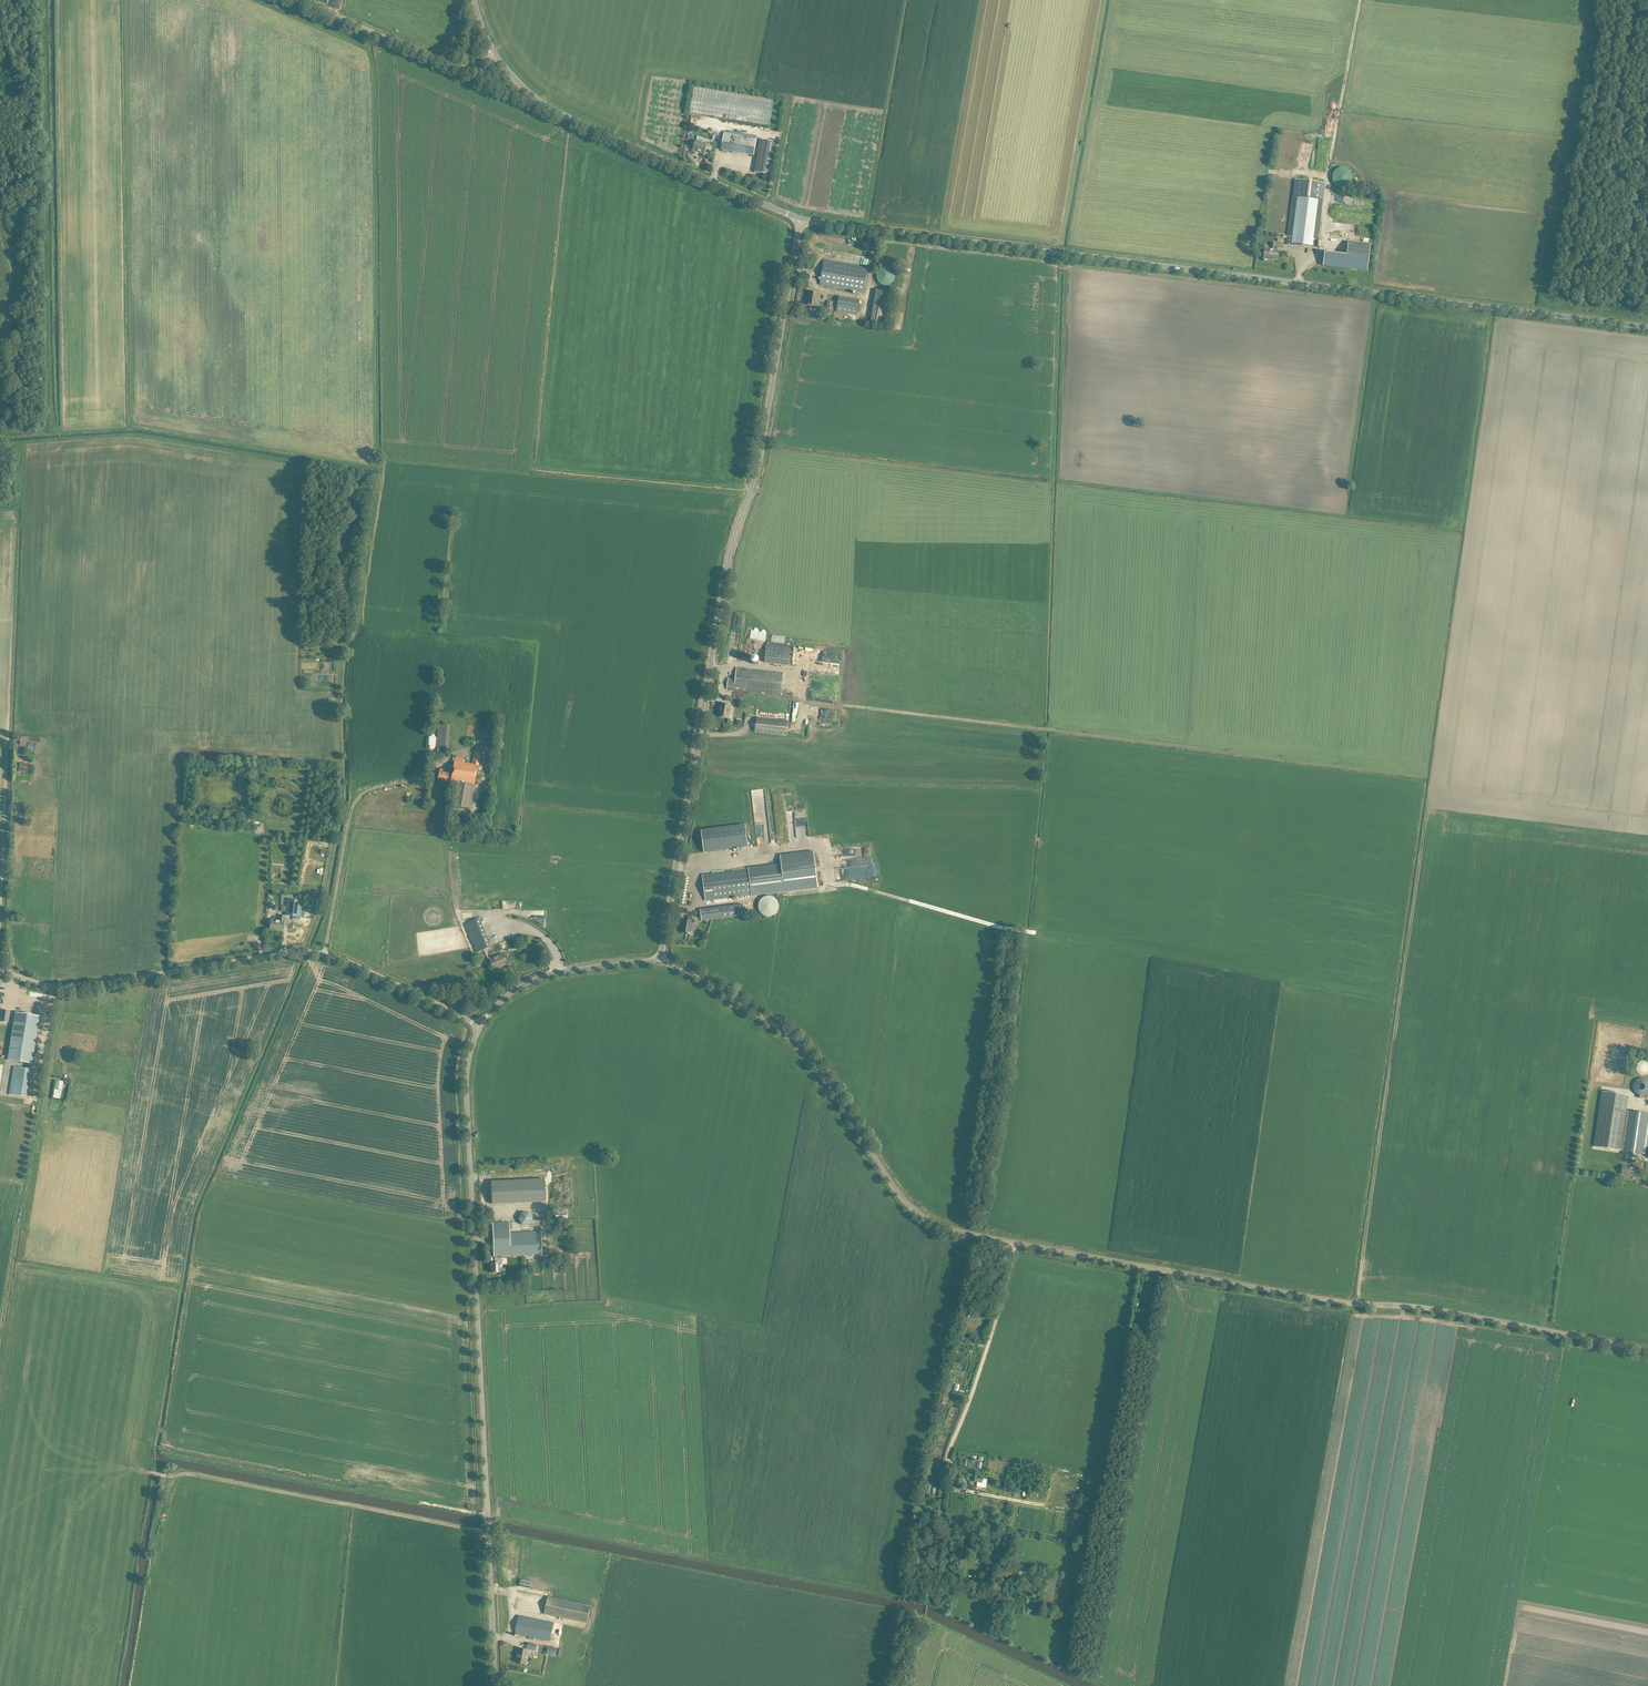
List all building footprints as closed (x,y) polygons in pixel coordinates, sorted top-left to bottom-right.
[(694,87),(690,113),(769,127),(774,100),(694,87)] [(721,150),(754,156),(757,139),(724,133),(721,150)] [(693,149),(693,150),(700,153),(705,154),(706,149),(711,150),(711,151),(713,144),(708,142),(709,141),(698,137),(697,141),(696,141),(693,149)] [(755,173),(770,175),(775,142),(761,140),(755,173)] [(1352,174),(1351,173),(1350,171),(1349,170),(1348,169),(1346,169),(1345,168),(1343,168),(1342,168),(1340,168),(1338,169),(1337,169),(1336,170),(1335,171),(1334,173),(1333,174),(1332,176),(1332,177),(1332,179),(1332,180),(1333,182),(1334,183),(1335,185),(1336,186),(1337,187),(1338,187),(1340,188),(1341,188),(1343,188),(1344,188),(1345,188),(1346,187),(1348,187),(1349,186),(1350,185),(1351,183),(1352,182),(1352,180),(1352,179),(1352,177),(1352,176),(1352,174)] [(1287,245),(1316,249),(1324,183),(1295,179),(1287,245)] [(1348,242),(1345,269),(1367,272),(1371,245),(1348,242)] [(916,258),(916,248),(907,248),(907,257),(916,258)] [(1277,248),(1273,248),(1273,250),(1265,249),(1263,259),(1277,261),(1278,250),(1277,250),(1277,248)] [(824,261),(820,285),(864,292),(868,268),(824,261)] [(878,282),(880,284),(882,285),(885,286),(888,286),(890,285),(892,283),(894,282),(895,279),(895,276),(895,273),(894,271),(892,270),(890,268),(888,267),(886,267),(884,267),(881,268),(878,271),(877,273),(877,276),(877,279),(878,282)] [(876,290),(873,306),(889,308),(892,293),(876,290)] [(806,306),(812,306),(816,307),(817,301),(819,301),(821,294),(808,292),(806,306)] [(839,297),(836,312),(856,315),(859,300),(839,297)] [(889,308),(873,306),(871,323),(886,325),(889,308)] [(765,662),(791,665),(793,647),(769,644),(769,642),(767,642),(765,662)] [(822,670),(823,662),(811,661),(810,672),(819,673),(819,670),(822,670)] [(749,691),(752,692),(759,693),(764,693),(781,695),(784,673),(736,668),(735,679),(728,678),(727,689),(740,691),(745,691),(749,691)] [(837,688),(841,688),(842,683),(833,682),(832,690),(837,690),(837,688)] [(719,717),(724,718),(728,719),(731,705),(720,704),(719,708),(720,709),(719,717)] [(755,732),(787,736),(789,721),(757,718),(755,732)] [(439,724),(437,742),(436,747),(447,748),(450,726),(439,724)] [(468,726),(467,736),(480,737),(481,727),(468,726)] [(451,781),(456,782),(473,785),(477,765),(479,766),(481,753),(473,752),(471,764),(462,762),(463,758),(455,756),(452,776),(451,780),(451,781)] [(32,772),(32,764),(19,763),(19,772),(32,772)] [(448,779),(451,780),(452,776),(448,775),(449,774),(439,772),(437,780),(447,782),(448,779)] [(473,785),(456,782),(455,785),(452,806),(457,807),(469,809),(471,802),(473,785)] [(701,830),(704,852),(748,847),(745,825),(701,830)] [(856,859),(856,849),(846,849),(846,858),(856,859)] [(752,895),(785,891),(818,887),(814,852),(781,856),(782,865),(748,869),(752,895)] [(877,864),(834,868),(835,880),(878,877),(877,864)] [(752,895),(748,869),(702,875),(706,901),(752,895)] [(758,905),(759,909),(761,912),(764,914),(767,915),(770,915),(774,914),(776,911),(778,908),(779,905),(778,901),(776,898),(773,896),(771,895),(768,895),(765,896),(762,897),(760,899),(759,902),(758,905)] [(287,900),(285,912),(285,915),(300,917),(302,901),(287,900)] [(743,904),(706,909),(701,910),(702,921),(745,915),(743,904)] [(490,947),(478,919),(465,925),(476,952),(490,947)] [(271,920),(270,924),(270,930),(270,929),(278,930),(278,931),(283,931),(284,921),(271,920)] [(688,922),(688,921),(686,920),(685,928),(684,928),(683,934),(692,935),(694,923),(688,922)] [(490,961),(492,965),(494,970),(500,967),(500,965),(507,962),(503,954),(494,957),(494,960),(490,961)] [(0,1021),(8,1023),(10,1012),(2,1010),(0,1021)] [(7,1060),(32,1064),(40,1017),(15,1012),(7,1060)] [(9,1095),(27,1097),(31,1070),(14,1067),(9,1095)] [(54,1089),(59,1089),(62,1090),(63,1081),(55,1080),(54,1089)] [(1647,1083),(1645,1082),(1644,1082),(1642,1083),(1641,1084),(1639,1085),(1639,1086),(1638,1087),(1637,1089),(1637,1091),(1637,1092),(1637,1094),(1638,1095),(1639,1097),(1640,1098),(1642,1099),(1644,1099),(1645,1099),(1647,1099),(1647,1083)] [(1595,1147),(1620,1151),(1647,1155),(1647,1149),(1647,1114),(1625,1111),(1628,1096),(1603,1092),(1601,1107),(1595,1147)] [(1623,1166),(1622,1175),(1626,1175),(1626,1174),(1633,1175),(1634,1172),(1638,1173),(1639,1166),(1635,1166),(1635,1168),(1623,1166)] [(491,1182),(492,1204),(545,1202),(544,1179),(491,1182)] [(522,1212),(518,1218),(522,1225),(529,1225),(533,1219),(529,1213),(522,1212)] [(509,1222),(498,1223),(492,1223),(494,1257),(494,1256),(495,1263),(491,1263),(491,1273),(499,1273),(499,1263),(502,1263),(502,1257),(542,1255),(541,1231),(510,1233),(509,1222)] [(575,1245),(575,1243),(575,1241),(574,1240),(573,1238),(571,1237),(570,1236),(568,1236),(566,1236),(564,1236),(563,1237),(561,1238),(560,1239),(559,1240),(558,1242),(558,1243),(558,1245),(558,1246),(559,1248),(559,1249),(560,1251),(562,1252),(563,1253),(565,1253),(567,1253),(568,1253),(570,1252),(571,1252),(573,1251),(574,1249),(575,1248),(575,1246),(575,1245)] [(1076,1520),(1074,1529),(1086,1530),(1087,1521),(1076,1520)] [(1001,1579),(1013,1579),(1014,1570),(1002,1570),(1001,1579)] [(515,1608),(520,1609),(540,1614),(544,1596),(518,1591),(515,1608)] [(548,1596),(544,1614),(587,1623),(591,1606),(548,1596)] [(529,1637),(534,1638),(550,1641),(554,1623),(519,1616),(515,1634),(518,1634),(518,1635),(519,1634),(529,1637)] [(548,1646),(546,1654),(556,1656),(557,1648),(548,1646)] [(516,1662),(522,1663),(526,1664),(529,1651),(519,1649),(516,1662)]
